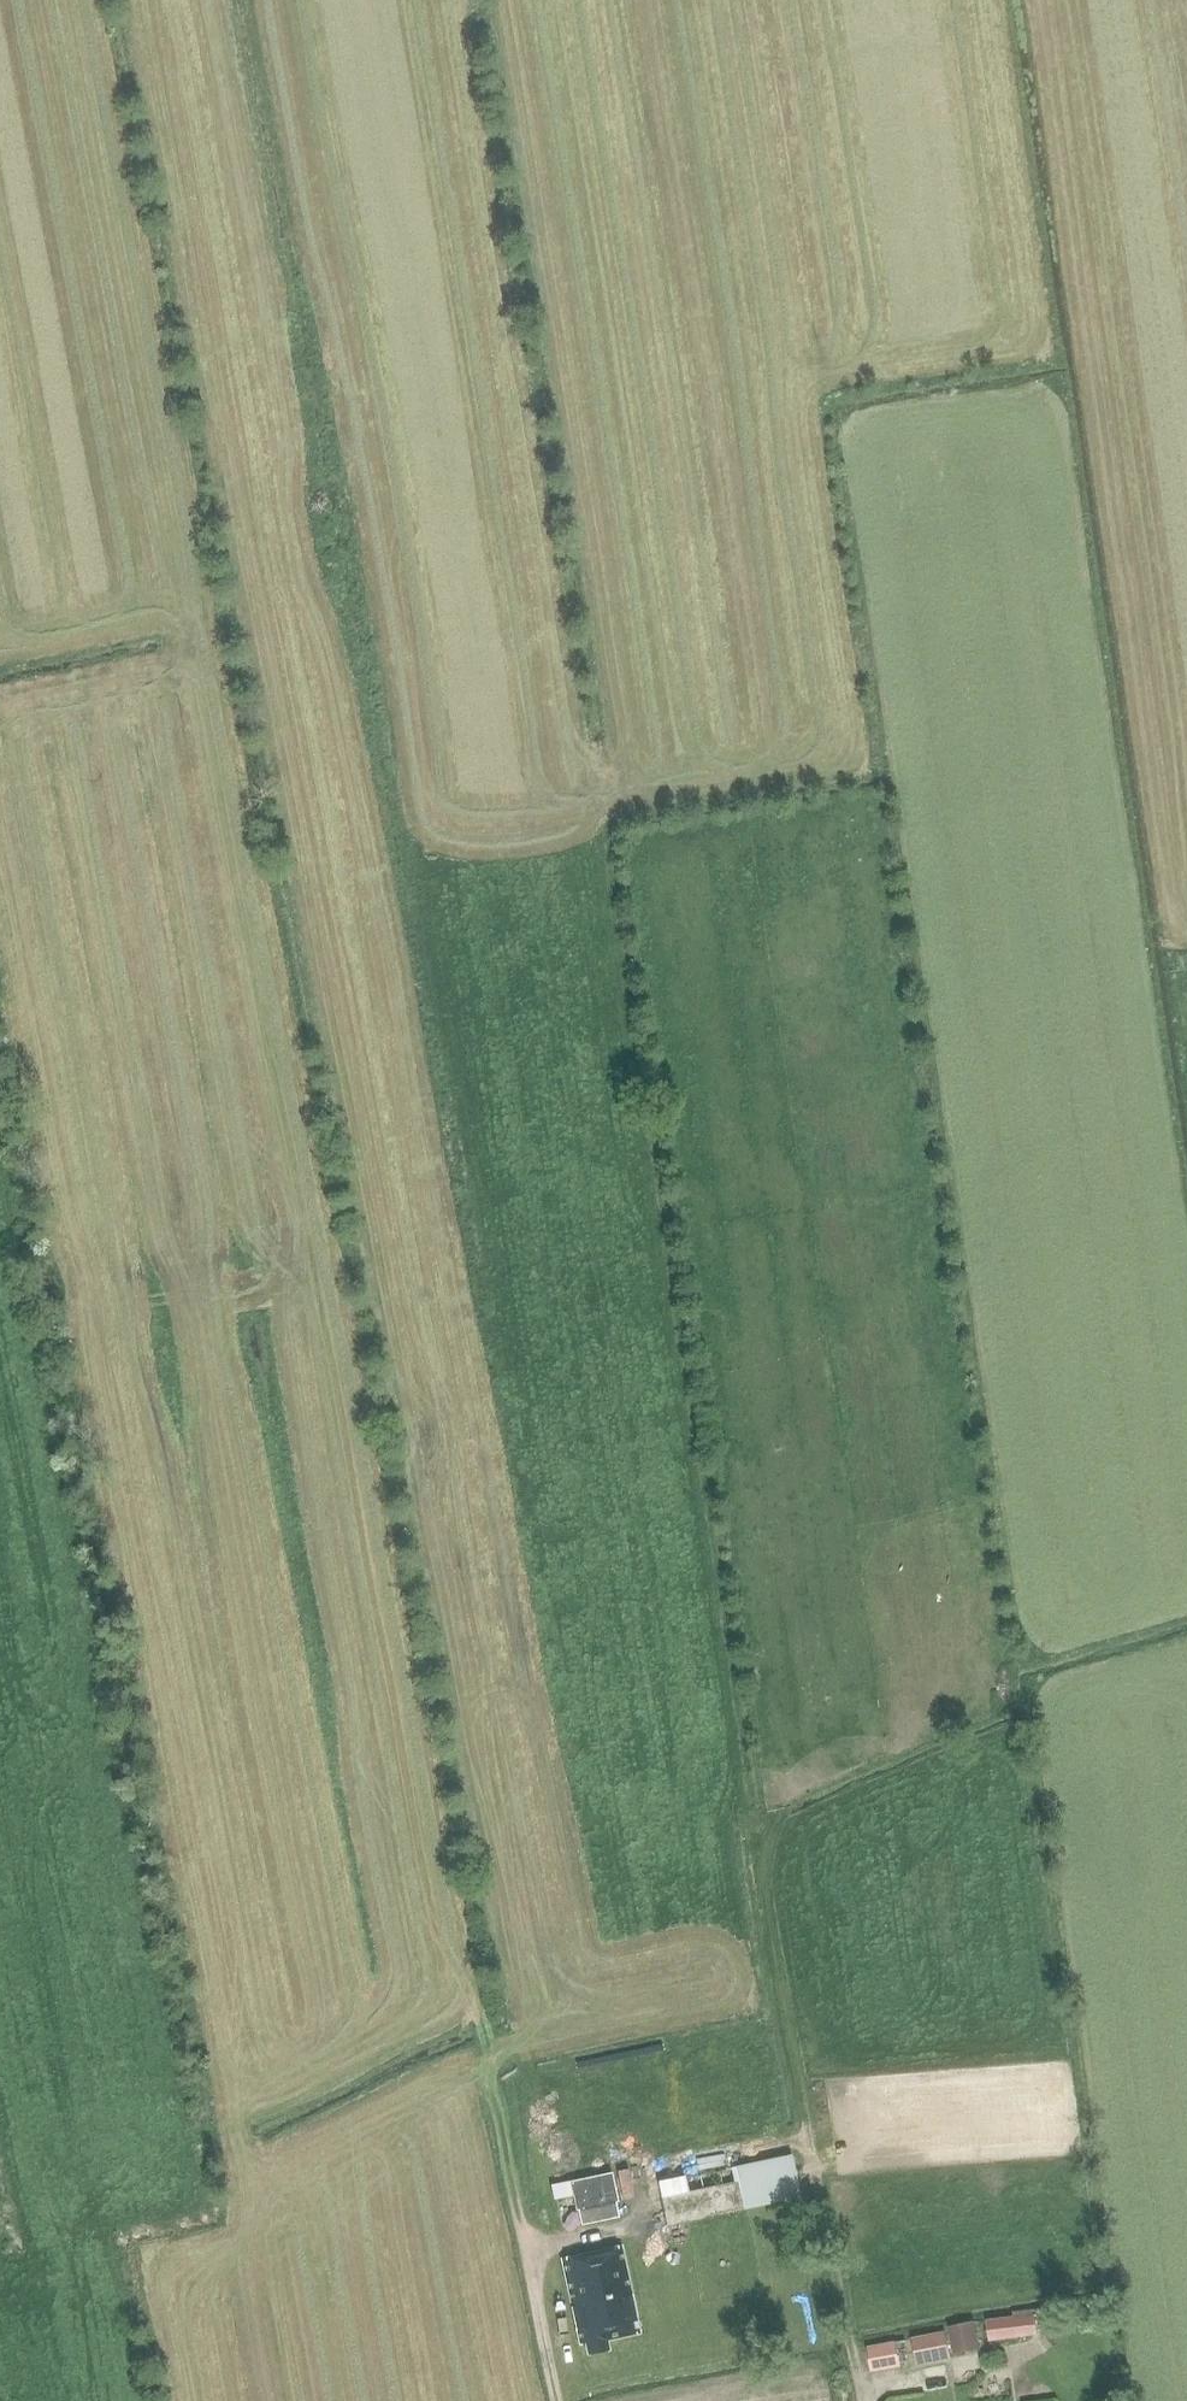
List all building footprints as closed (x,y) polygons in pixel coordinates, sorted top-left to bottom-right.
[(792,2154),(658,2183),(667,2225),(801,2197),(792,2154)] [(580,2193),(584,2220),(625,2214),(617,2169),(555,2179),(558,2196),(580,2193)] [(605,2340),(639,2332),(621,2247),(562,2260),(580,2342),(586,2341),(589,2354),(607,2350),(605,2340)] [(986,2319),(989,2340),(1037,2333),(1033,2309),(1012,2313),(1012,2315),(986,2319)] [(974,2321),(947,2327),(952,2347),(978,2341),(974,2321)] [(917,2365),(950,2358),(945,2331),(911,2338),(917,2365)] [(871,2342),(875,2367),(907,2363),(904,2337),(871,2342)]
